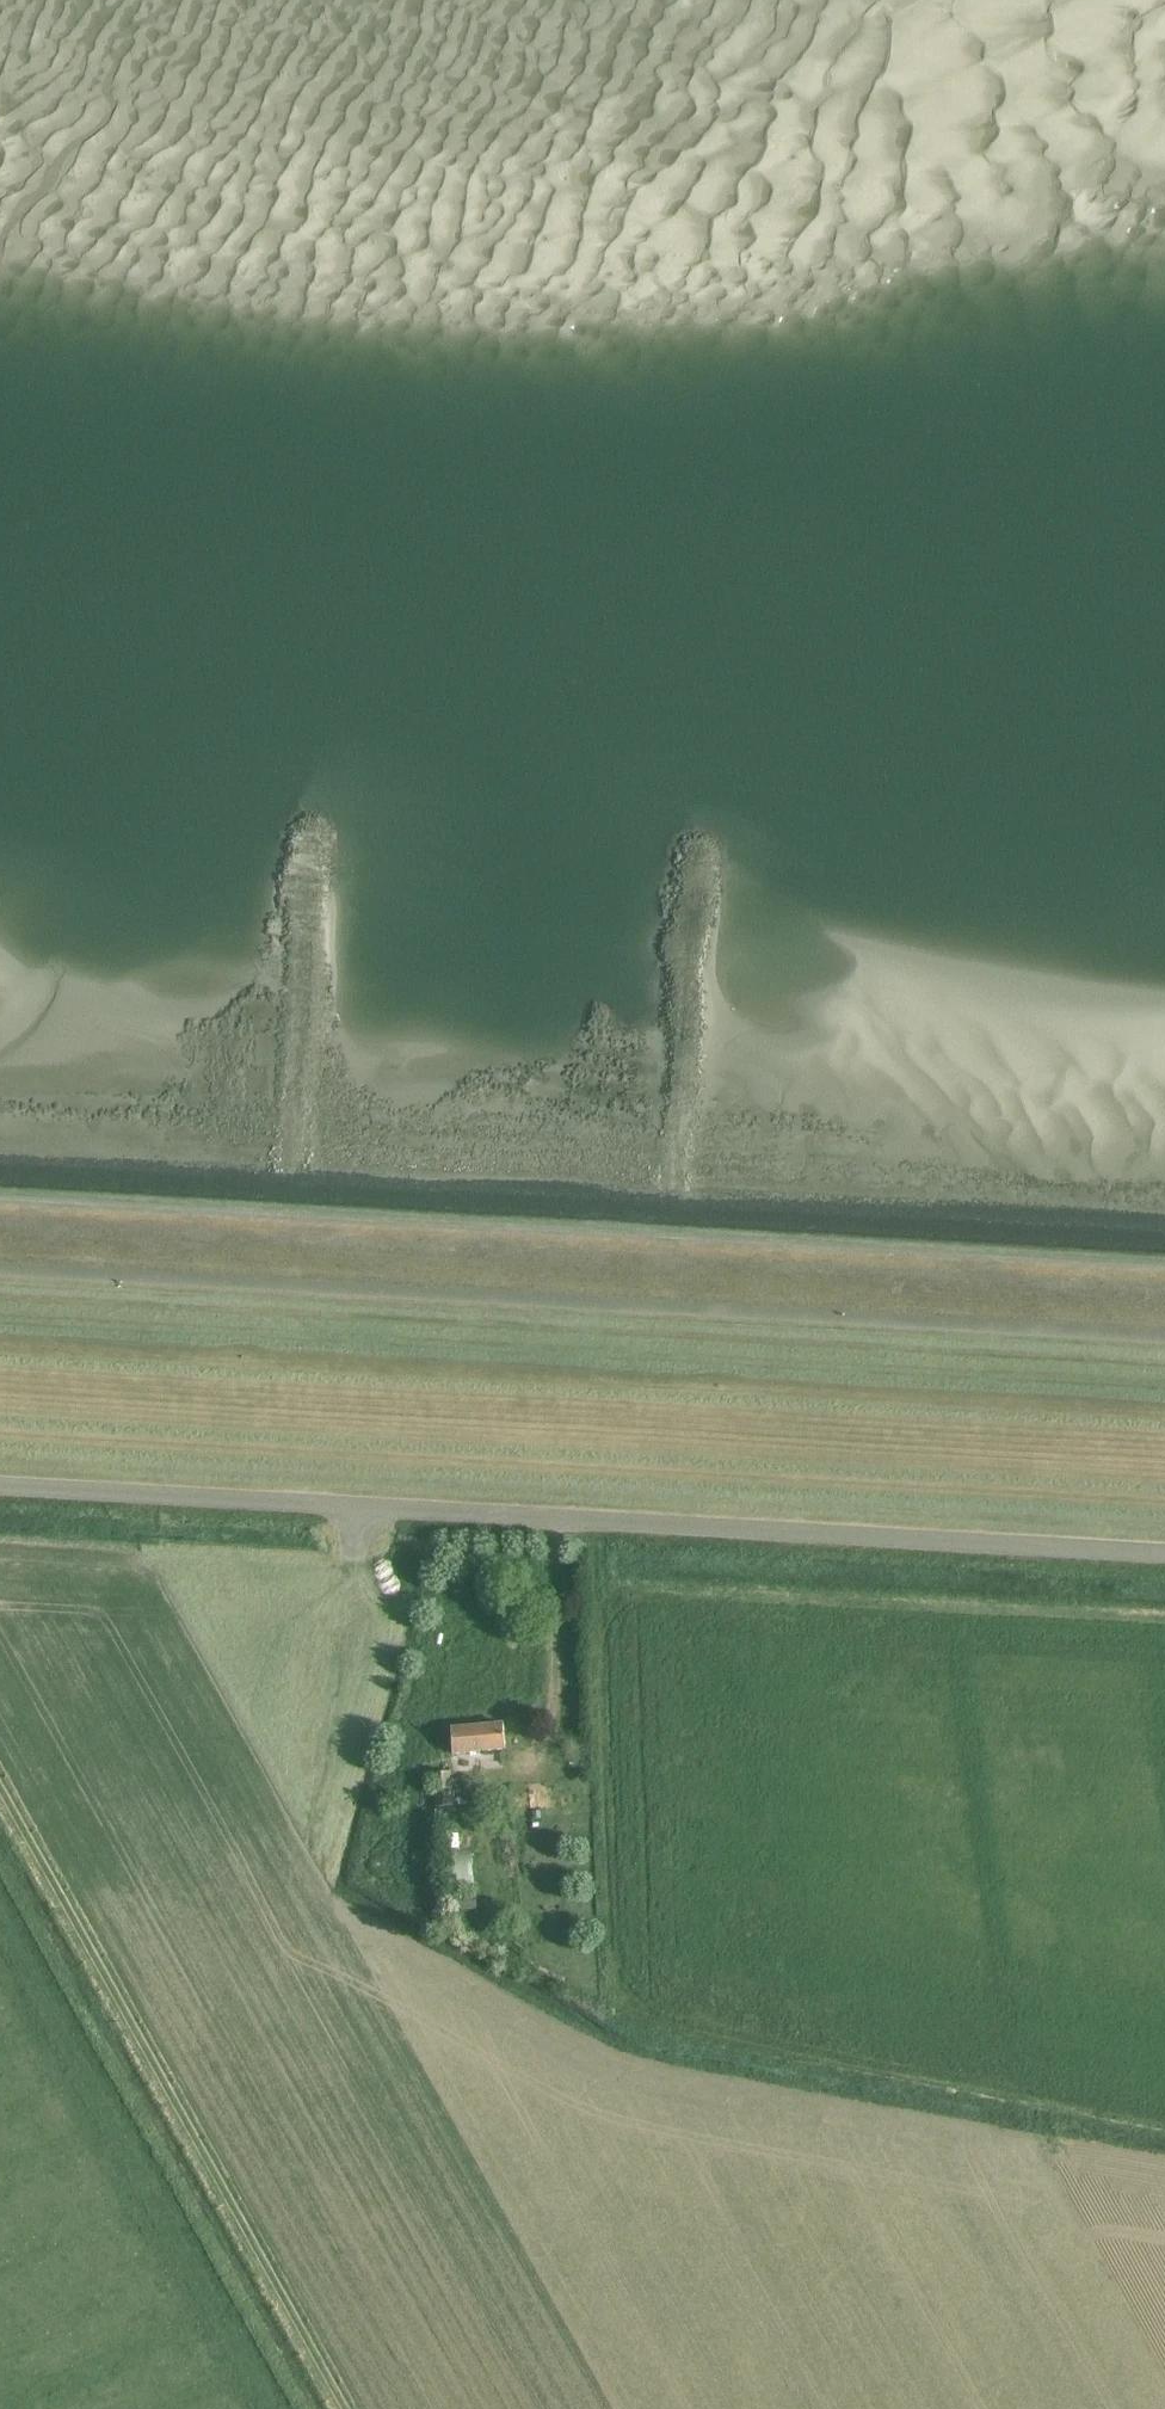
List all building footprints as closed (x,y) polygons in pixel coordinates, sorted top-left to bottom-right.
[(452,1755),(500,1751),(498,1725),(449,1729),(452,1755)] [(449,1772),(432,1774),(436,1818),(453,1817),(449,1772)] [(474,1889),(471,1848),(447,1850),(449,1890),(474,1889)] [(475,1893),(451,1895),(452,1908),(477,1906),(475,1893)]
